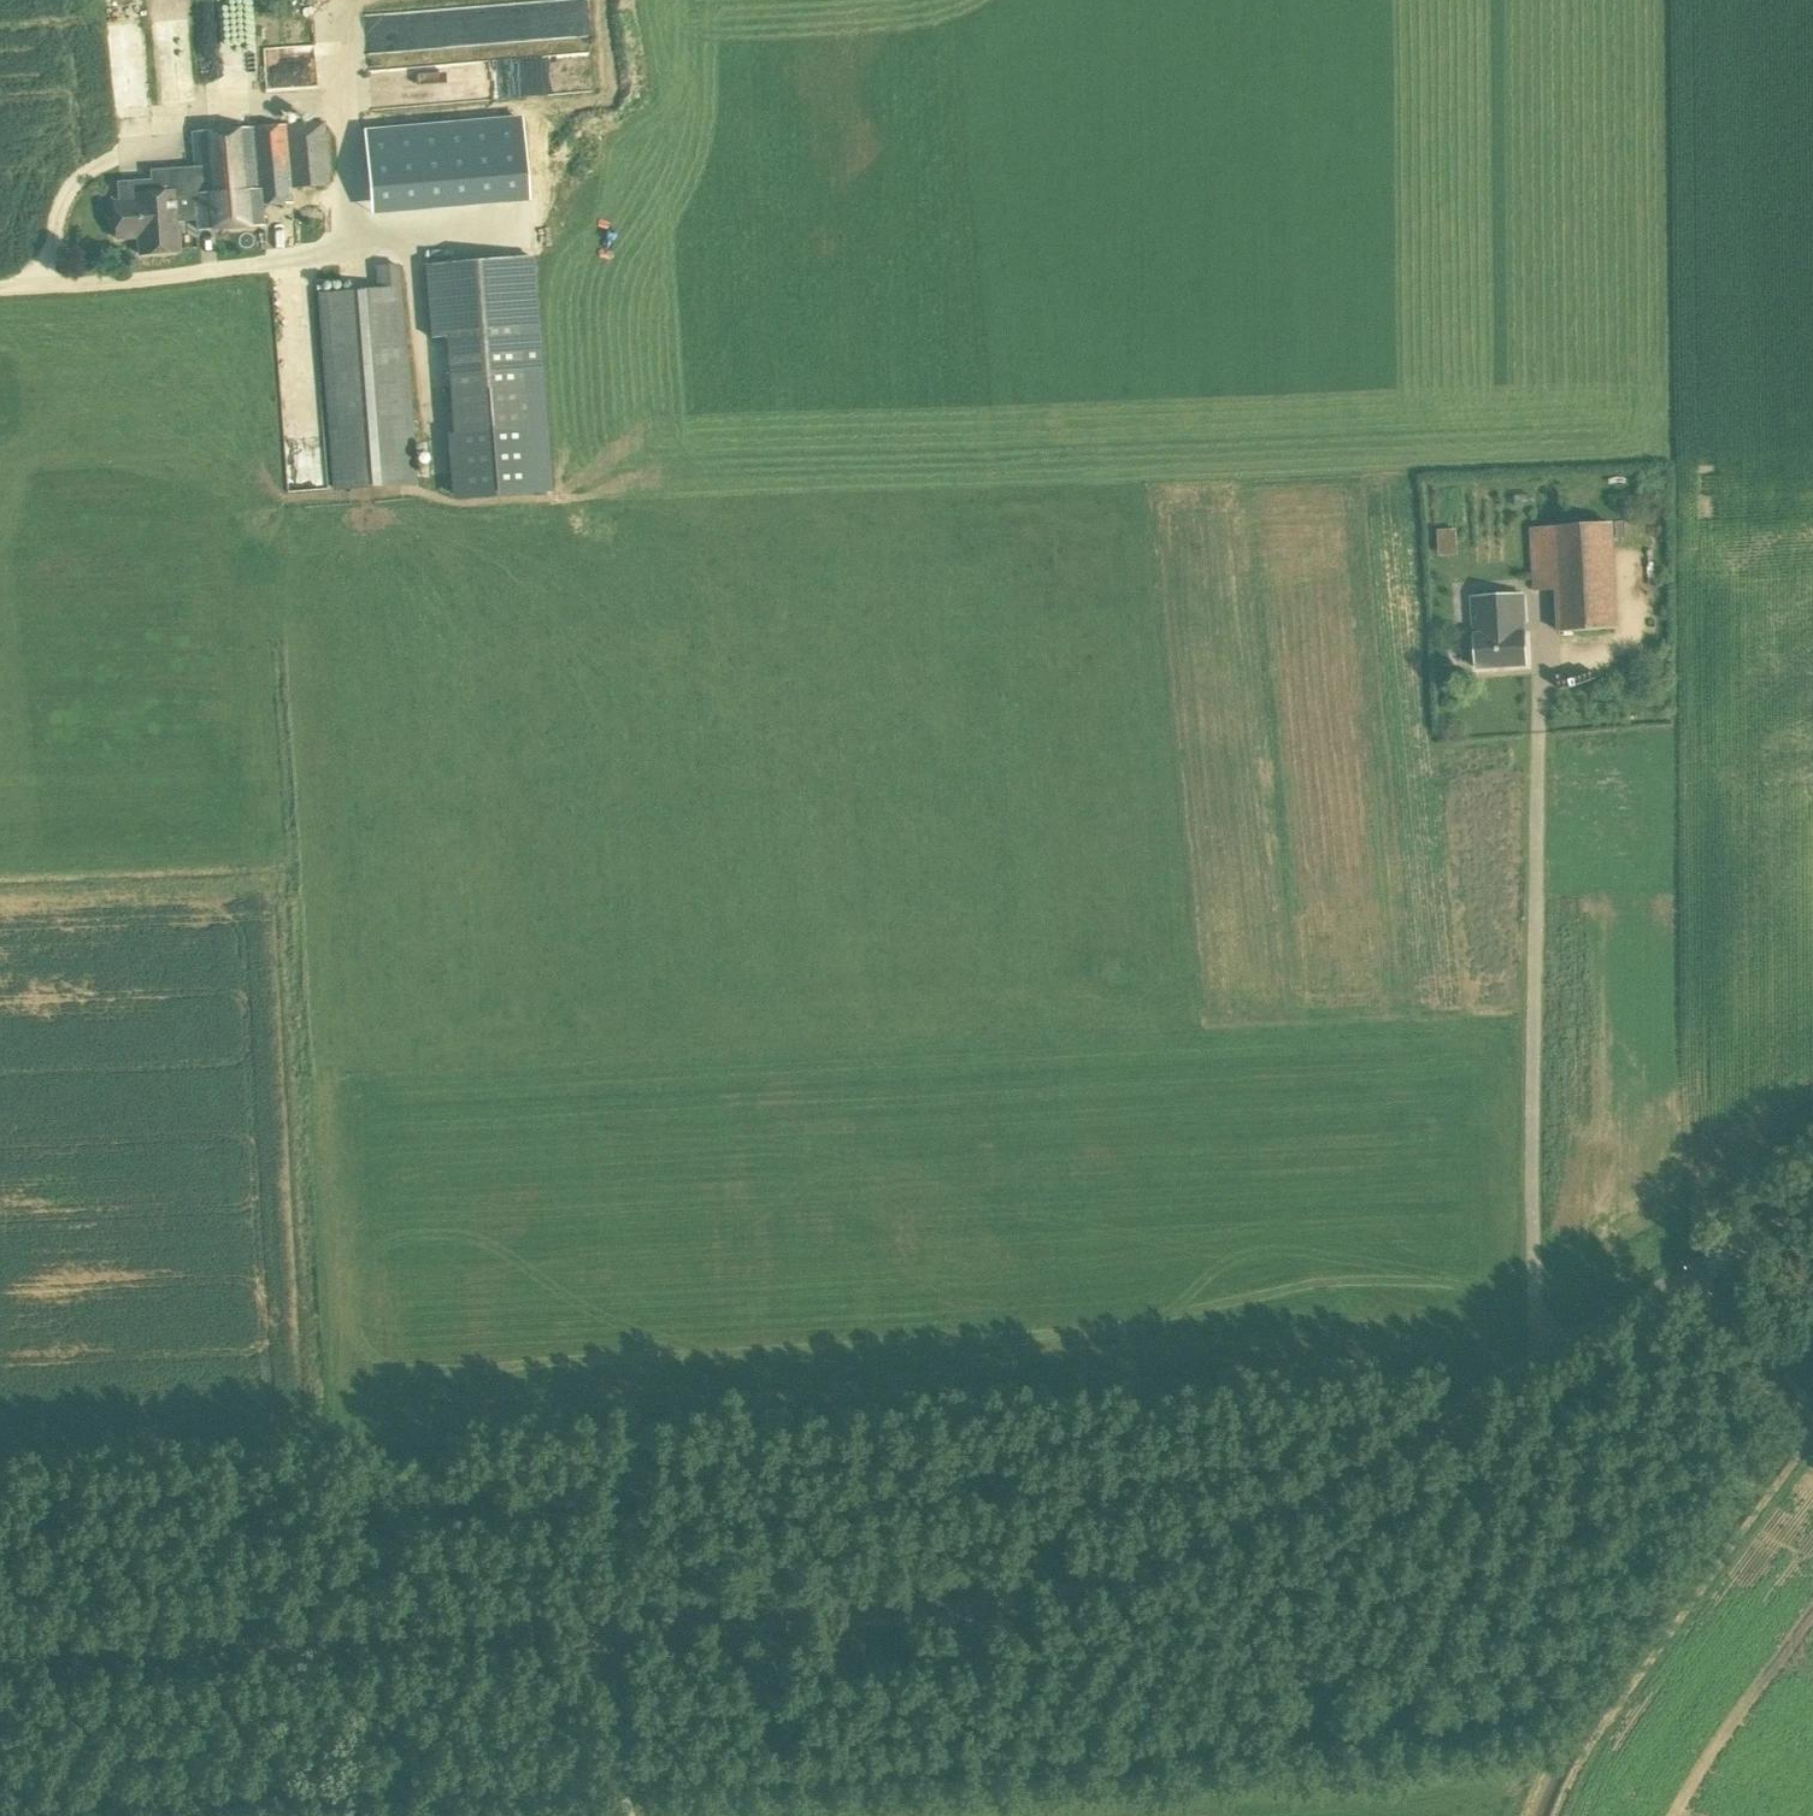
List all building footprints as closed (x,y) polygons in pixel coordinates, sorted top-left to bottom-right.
[(116,11),(116,24),(144,25),(145,12),(116,11)] [(472,119),(364,128),(370,195),(477,186),(472,119)] [(293,203),(291,188),(330,185),(324,122),(191,132),(196,194),(193,194),(193,196),(174,197),(174,193),(136,196),(137,203),(112,204),(115,239),(139,238),(140,254),(178,252),(176,221),(197,219),(198,230),(264,226),(262,204),(293,203)] [(336,490),(414,485),(410,416),(398,266),(376,267),(378,290),(320,294),(331,423),(336,490)] [(554,492),(542,342),(447,349),(459,500),(554,492)] [(1618,628),(1610,521),(1532,527),(1532,533),(1536,590),(1559,589),(1562,632),(1618,628)] [(1527,632),(1525,594),(1475,597),(1478,635),(1477,635),(1479,669),(1530,665),(1528,631),(1527,632)] [(1739,1295),(1730,1304),(1742,1317),(1751,1308),(1739,1295)]
